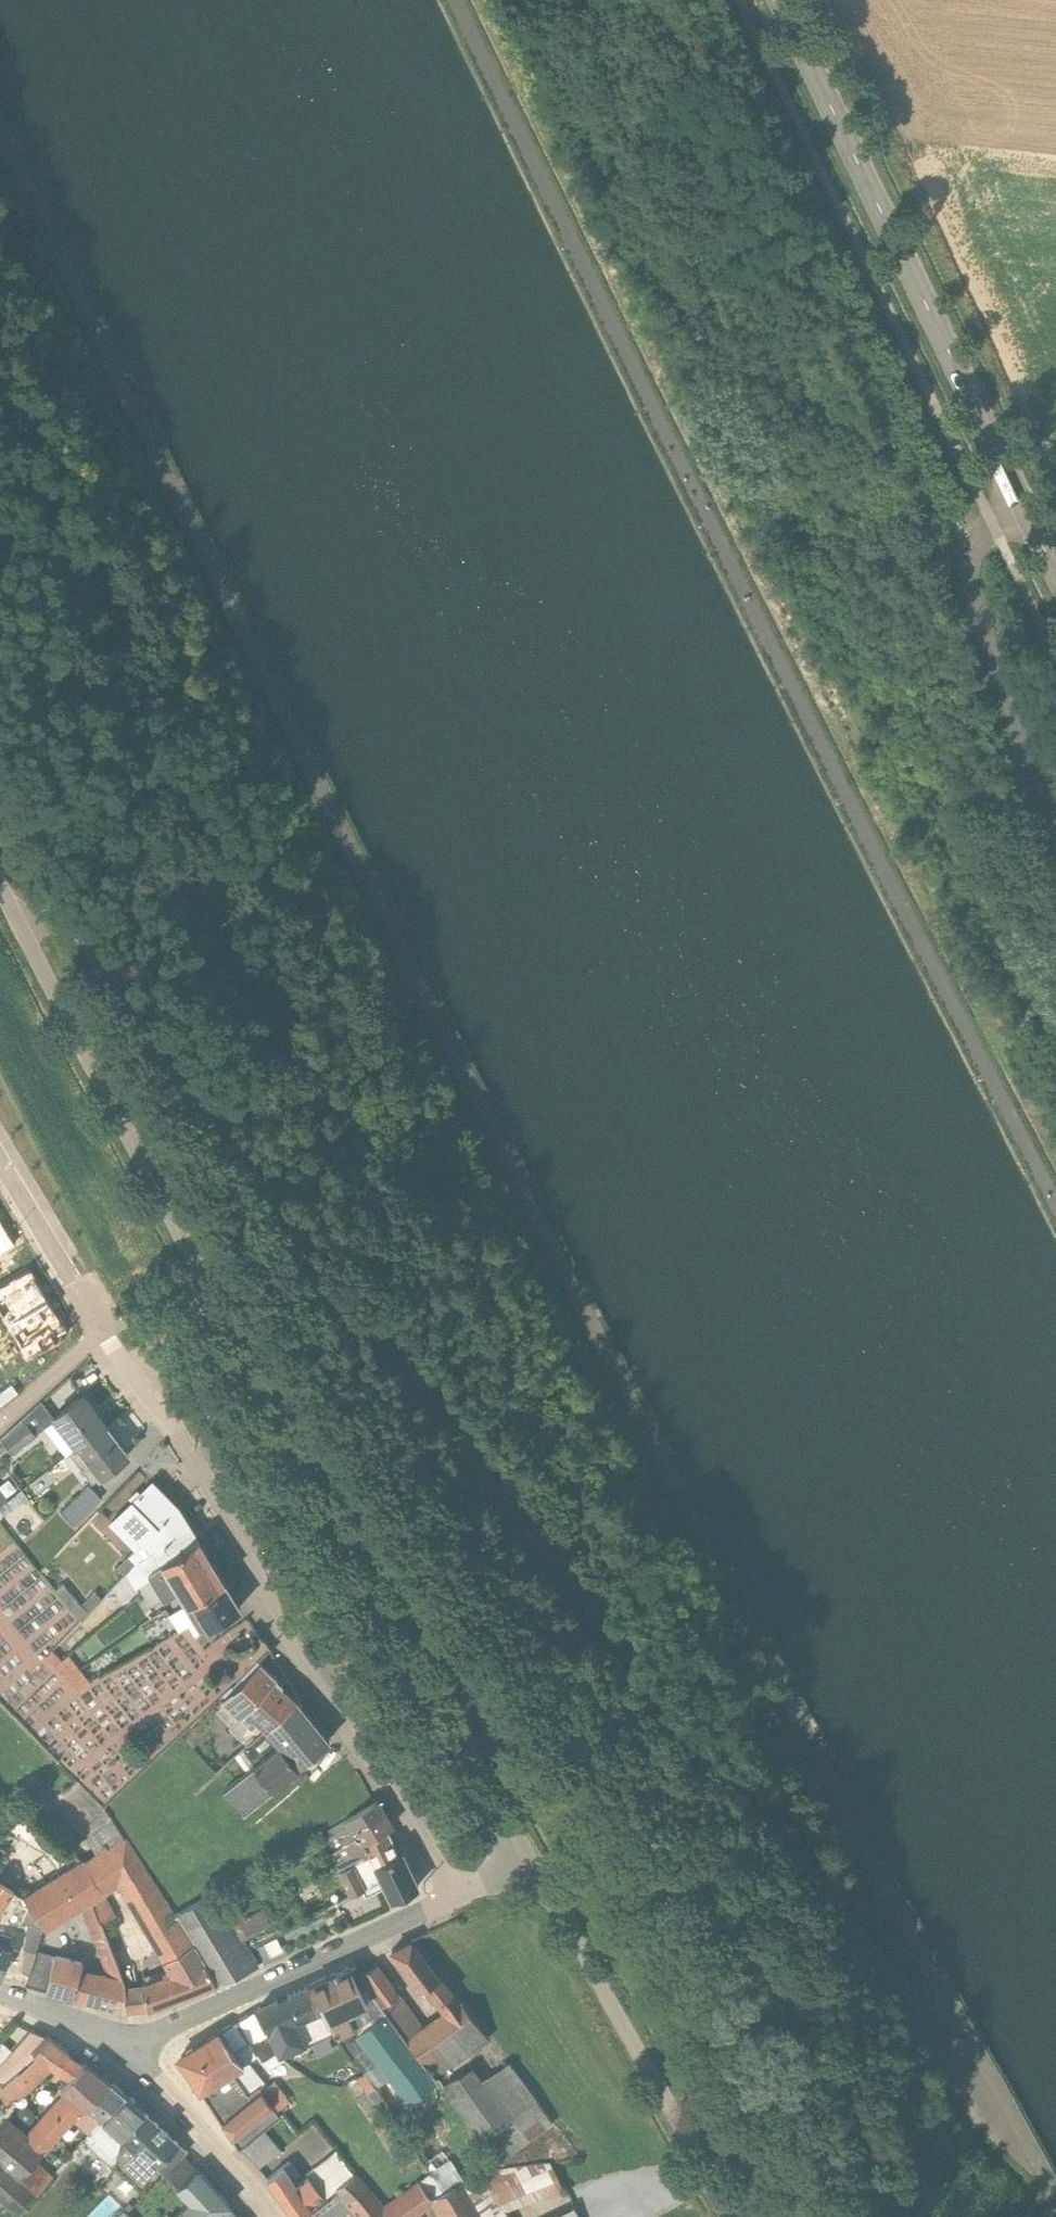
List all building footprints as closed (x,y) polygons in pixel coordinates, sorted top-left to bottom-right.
[(15,1231),(0,1207),(0,1240),(15,1231)] [(0,1271),(0,1303),(6,1313),(48,1287),(28,1254),(0,1271)] [(48,1287),(6,1313),(26,1346),(68,1321),(48,1287)] [(106,1413),(82,1382),(52,1404),(40,1388),(0,1425),(0,1426),(4,1430),(0,1433),(0,1442),(8,1436),(13,1441),(36,1423),(35,1422),(43,1415),(66,1443),(68,1441),(106,1413)] [(106,1413),(68,1441),(90,1470),(128,1442),(106,1413)] [(135,1537),(177,1497),(176,1496),(173,1498),(160,1484),(162,1482),(151,1470),(109,1511),(135,1537)] [(87,1472),(59,1499),(73,1513),(100,1486),(87,1472)] [(0,1494),(0,1507),(27,1487),(20,1478),(7,1488),(0,1494)] [(146,1561),(197,1529),(177,1497),(135,1537),(116,1555),(123,1563),(125,1561),(133,1575),(149,1566),(146,1561)] [(187,1594),(223,1572),(197,1529),(146,1561),(149,1566),(162,1587),(177,1578),(187,1594)] [(29,1530),(22,1535),(37,1554),(44,1549),(29,1530)] [(61,1571),(55,1577),(79,1608),(101,1586),(93,1579),(81,1593),(61,1571)] [(194,1626),(238,1597),(223,1572),(187,1594),(168,1605),(178,1620),(186,1615),(194,1626)] [(50,1638),(43,1646),(53,1656),(60,1650),(50,1638)] [(60,1650),(53,1656),(64,1668),(79,1658),(67,1644),(60,1650)] [(265,1725),(293,1693),(274,1675),(276,1673),(258,1655),(223,1690),(221,1687),(210,1698),(230,1718),(228,1721),(247,1738),(263,1723),(265,1725)] [(79,1658),(64,1668),(75,1680),(89,1671),(79,1658)] [(232,1669),(223,1658),(212,1667),(221,1678),(232,1669)] [(297,1761),(328,1736),(293,1693),(265,1725),(263,1723),(247,1738),(233,1750),(234,1751),(246,1766),(279,1739),(297,1761)] [(298,1764),(297,1761),(279,1739),(246,1766),(221,1786),(242,1808),(298,1764)] [(246,1766),(234,1751),(191,1787),(202,1800),(221,1786),(246,1766)] [(51,1792),(81,1831),(86,1827),(87,1828),(111,1811),(102,1800),(76,1774),(51,1792)] [(355,1826),(384,1809),(377,1797),(315,1831),(320,1839),(328,1835),(329,1836),(335,1832),(342,1843),(358,1831),(355,1826)] [(337,1870),(352,1862),(368,1853),(363,1841),(386,1827),(392,1822),(384,1809),(355,1826),(358,1831),(342,1843),(334,1849),(339,1857),(329,1863),(334,1871),(337,1870)] [(94,1850),(124,1833),(111,1813),(84,1831),(94,1850)] [(381,1878),(391,1898),(418,1885),(401,1850),(397,1852),(386,1827),(363,1841),(368,1853),(352,1862),(364,1886),(381,1878)] [(149,2007),(215,1982),(174,1911),(127,1831),(124,1833),(94,1850),(83,1857),(103,1891),(117,1883),(166,1967),(162,1969),(163,1973),(141,1982),(123,1984),(125,2009),(149,2007)] [(72,1996),(125,2009),(123,1984),(99,1921),(90,1899),(103,1891),(83,1857),(22,1893),(29,1901),(43,1925),(46,1929),(80,1907),(106,1973),(79,1966),(81,1958),(55,1951),(54,1955),(36,1948),(28,1973),(24,1983),(72,1996)] [(364,1887),(364,1886),(352,1862),(337,1870),(341,1878),(342,1878),(345,1884),(344,1884),(349,1894),(364,1887)] [(14,1888),(0,1877),(0,1910),(14,1888)] [(174,1911),(215,1982),(256,1964),(240,1935),(231,1919),(214,1888),(174,1911)] [(90,1899),(99,1921),(115,1914),(103,1891),(90,1899)] [(36,1948),(43,1925),(29,1901),(21,1921),(27,1923),(21,1971),(28,1973),(36,1948)] [(231,1919),(240,1935),(270,1919),(261,1902),(231,1919)] [(276,1934),(257,1943),(263,1956),(282,1946),(276,1934)] [(359,1974),(434,2079),(487,2041),(410,1941),(391,1950),(418,1989),(421,1987),(440,2012),(423,2025),(376,1964),(360,1973),(359,1974)] [(1,1976),(11,1947),(0,1943),(0,1976),(1,1976)] [(360,1973),(355,1966),(349,1969),(349,1967),(307,1986),(316,2006),(317,2005),(335,2031),(363,2074),(374,2090),(386,2082),(404,2107),(436,2081),(434,2079),(359,1974),(360,1973)] [(316,2006),(307,1986),(257,2008),(277,2057),(335,2031),(317,2005),(316,2006)] [(252,2011),(234,2022),(249,2045),(264,2037),(252,2011)] [(256,2057),(249,2045),(234,2022),(181,2055),(179,2062),(239,2154),(262,2133),(279,2119),(277,2117),(257,2090),(265,2085),(248,2062),(256,2057)] [(47,2037),(31,2030),(12,2051),(0,2064),(0,2090),(1,2091),(47,2037)] [(43,2157),(45,2159),(73,2127),(85,2114),(83,2113),(85,2111),(108,2085),(84,2065),(47,2037),(1,2091),(0,2090),(0,2107),(6,2112),(14,2104),(17,2106),(50,2070),(67,2083),(59,2092),(64,2096),(26,2138),(9,2124),(0,2133),(0,2205),(14,2216),(22,2216),(53,2181),(35,2166),(43,2157)] [(12,2051),(1,2041),(0,2042),(0,2064),(12,2051)] [(472,2066),(441,2087),(497,2165),(552,2123),(532,2094),(506,2061),(481,2079),(472,2066)] [(366,2096),(374,2090),(363,2074),(355,2079),(366,2096)] [(124,2099),(108,2085),(85,2111),(101,2126),(124,2099)] [(119,2145),(144,2119),(124,2099),(101,2126),(88,2140),(83,2147),(112,2175),(114,2169),(116,2158),(125,2150),(119,2145)] [(85,2114),(73,2127),(88,2140),(101,2126),(85,2111),(83,2113),(85,2114)] [(186,2157),(144,2119),(119,2145),(125,2150),(116,2158),(114,2169),(137,2190),(140,2187),(141,2187),(156,2173),(163,2180),(181,2162),(186,2157)] [(262,2133),(239,2154),(258,2176),(281,2156),(262,2133)] [(290,2216),(305,2216),(353,2175),(335,2154),(301,2184),(296,2189),(284,2174),(267,2188),(290,2216)] [(429,2173),(443,2193),(461,2182),(463,2180),(449,2158),(429,2172),(429,2173)] [(181,2162),(163,2180),(177,2195),(175,2196),(188,2210),(180,2216),(229,2216),(181,2162)] [(483,2171),(474,2177),(473,2175),(463,2180),(461,2182),(480,2216),(506,2216),(505,2214),(563,2191),(549,2163),(483,2171)] [(290,2170),(284,2174),(296,2189),(301,2184),(290,2170)] [(443,2193),(429,2173),(417,2181),(430,2200),(443,2193)] [(309,2216),(419,2216),(431,2208),(436,2216),(480,2216),(461,2182),(443,2193),(430,2200),(417,2181),(416,2180),(382,2207),(356,2176),(309,2216)] [(573,2209),(556,2216),(577,2216),(573,2209)]
